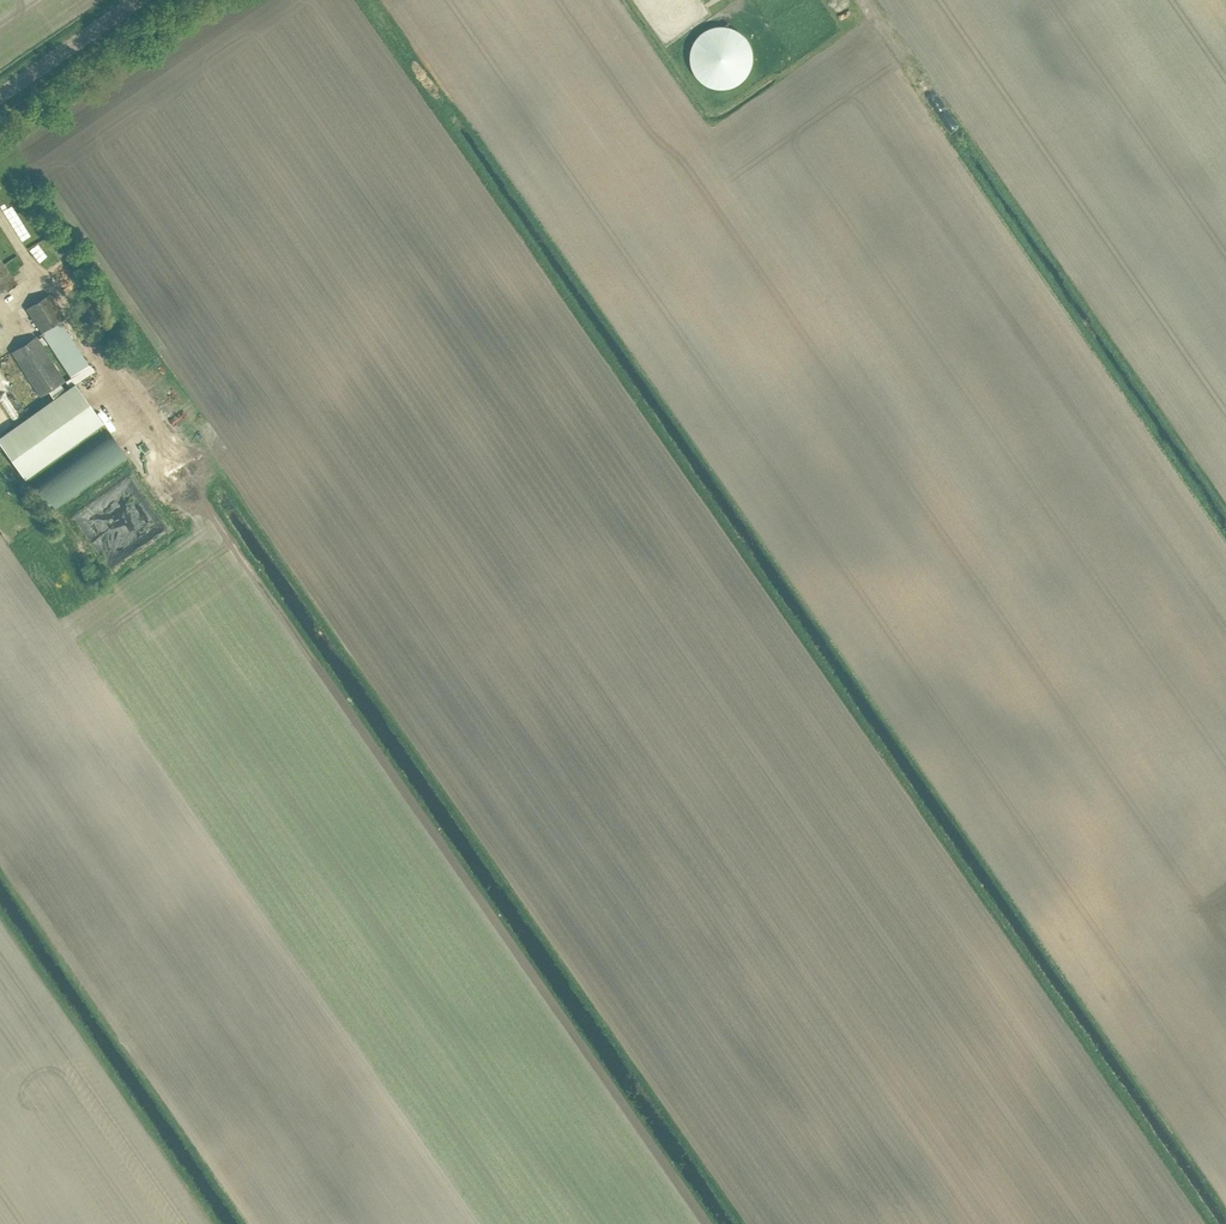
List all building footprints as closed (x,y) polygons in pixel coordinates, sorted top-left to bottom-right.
[(730,27),(719,26),(708,29),(699,35),(693,44),(690,54),(691,65),(695,75),(703,83),(713,88),(724,89),(734,86),(743,80),(750,71),(752,60),(752,49),(747,40),(739,32),(730,27)] [(17,284),(0,260),(0,296),(17,284)] [(26,308),(71,377),(87,366),(58,322),(64,318),(49,293),(26,308)] [(11,352),(41,397),(65,381),(36,336),(11,352)] [(25,478),(103,421),(75,381),(0,436),(0,444),(25,478)] [(34,486),(53,512),(131,456),(112,430),(34,486)]
